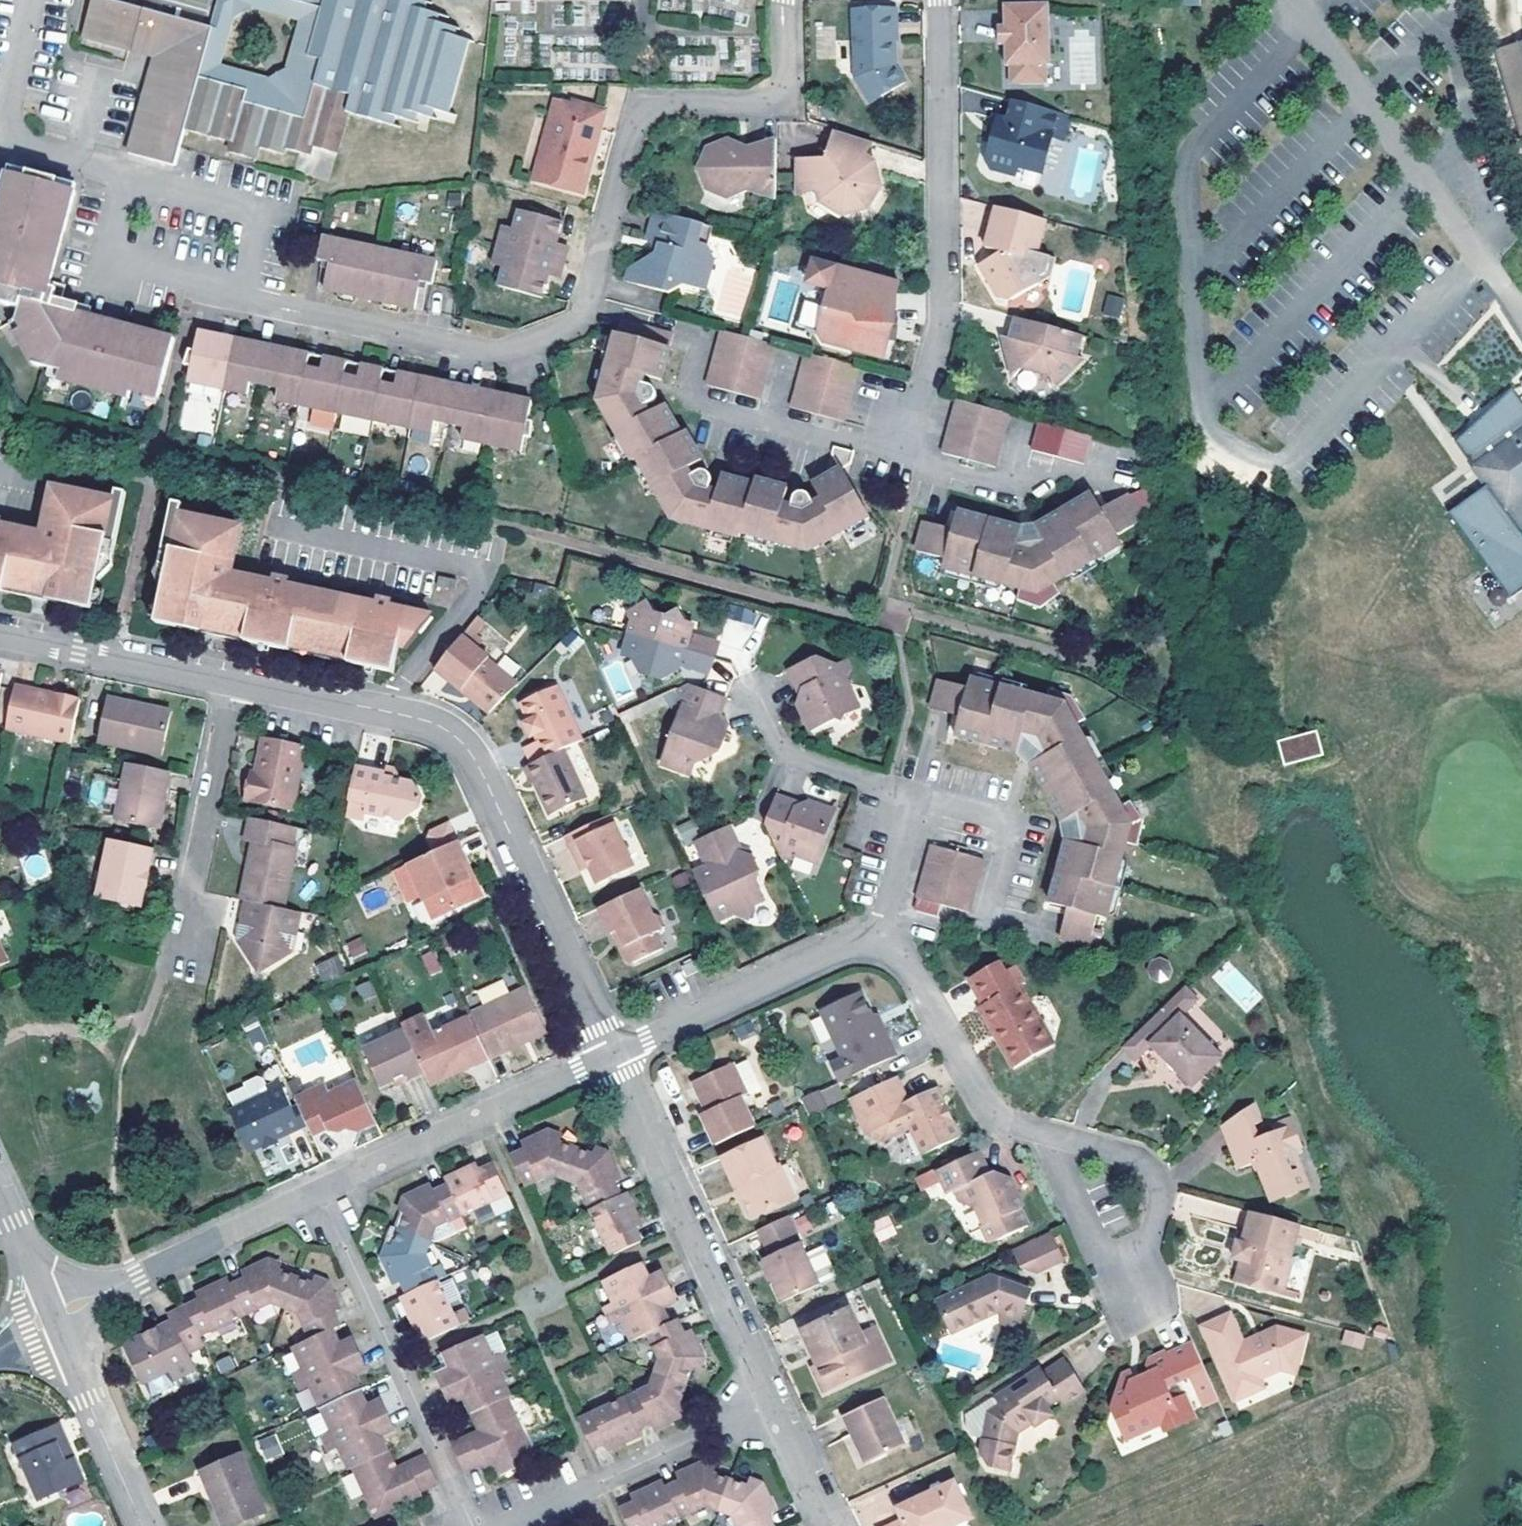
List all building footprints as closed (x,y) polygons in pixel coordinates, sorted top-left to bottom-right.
[(105,0),(92,0),(83,38),(154,58),(128,154),(174,166),(184,132),(232,144),(229,154),(255,161),(259,147),(284,154),(286,149),(310,155),(312,148),(338,154),(348,114),(394,126),(396,116),(416,121),(418,115),(431,118),(433,110),(448,114),(468,39),(454,36),(455,28),(436,23),(438,14),(424,10),(426,1),(421,0),(293,0),(322,7),(309,56),(293,51),(289,68),(267,80),(250,75),(246,92),(199,79),(212,29),(105,0)] [(301,19),(293,51),(309,56),(322,7),(293,0),(220,0),(212,29),(199,79),(246,92),(250,75),(221,67),(234,18),(253,6),(301,19)] [(1020,84),(1046,84),(1046,65),(1050,65),(1050,7),(1006,8),(1006,27),(1000,27),(1000,45),(1006,45),(1007,65),(1011,65),(1020,65),(1020,84)] [(894,58),(897,57),(897,42),(899,41),(899,10),(855,11),(856,75),(872,102),(908,82),(898,66),(894,68),(894,58)] [(1497,46),(1521,125),(1521,54),(1518,39),(1497,46)] [(1020,65),(1011,65),(1011,84),(1020,84),(1020,65)] [(593,156),(607,109),(577,100),(575,105),(558,100),(535,176),(584,190),(593,156)] [(1069,117),(1013,102),(1009,121),(1005,120),(1003,124),(999,141),(993,139),(986,164),(991,172),(1015,179),(1018,169),(1036,175),(1044,170),(1053,139),(1061,141),(1069,117)] [(998,123),(993,139),(999,141),(1003,124),(998,123)] [(863,155),(872,142),(836,130),(828,153),(833,157),(798,160),(800,193),(821,190),(822,202),(850,214),(874,206),(887,185),(874,160),(863,155)] [(748,192),(778,200),(780,139),(752,146),(732,138),(710,145),(700,167),(708,190),(728,198),(748,192)] [(30,178),(32,172),(13,167),(11,173),(30,178)] [(130,395),(131,389),(159,396),(175,335),(110,318),(92,313),(77,309),(80,301),(66,298),(57,295),(60,285),(54,284),(56,278),(68,230),(66,224),(70,223),(79,191),(59,186),(61,179),(32,172),(30,178),(11,173),(0,214),(0,303),(23,310),(20,317),(26,328),(19,332),(35,362),(53,367),(64,370),(62,377),(130,395)] [(79,191),(80,184),(61,179),(59,186),(79,191)] [(1037,264),(1048,222),(998,209),(987,250),(997,253),(1005,254),(1003,262),(995,261),(982,268),(1002,300),(1010,302),(1042,285),(1033,271),(1031,270),(1033,263),(1037,264)] [(518,230),(508,268),(504,286),(547,298),(551,282),(546,280),(548,274),(553,276),(564,278),(567,264),(571,248),(560,245),(555,244),(557,237),(562,239),(566,222),(523,210),(518,230)] [(662,255),(652,261),(637,272),(641,284),(669,292),(684,281),(706,287),(715,253),(710,245),(715,226),(656,211),(650,234),(654,242),(658,242),(664,244),(662,255)] [(508,268),(518,230),(508,228),(498,265),(508,268)] [(357,294),(384,300),(402,304),(417,307),(423,281),(434,284),(439,260),(324,235),(319,259),(332,262),(326,288),(340,291),(357,294)] [(658,242),(652,261),(662,255),(664,244),(658,242)] [(1005,254),(997,253),(995,261),(1003,262),(1005,254)] [(907,286),(823,258),(815,280),(838,288),(823,332),(828,341),(887,360),(896,333),(896,327),(901,328),(903,303),(907,286)] [(66,298),(70,282),(56,278),(54,284),(60,285),(57,295),(66,298)] [(339,298),(356,302),(357,294),(340,291),(339,298)] [(1108,293),(1101,314),(1118,320),(1125,298),(1108,293)] [(383,308),(401,311),(402,304),(384,300),(383,308)] [(92,313),(94,305),(80,301),(77,309),(92,313)] [(26,328),(20,317),(13,321),(19,332),(26,328)] [(673,335),(620,320),(615,338),(609,360),(603,382),(603,386),(605,411),(605,413),(618,435),(629,454),(633,461),(636,459),(640,465),(651,483),(663,505),(665,507),(683,522),(688,526),(711,532),(732,538),(738,539),(739,536),(746,537),(768,543),(793,549),(795,549),(819,546),(824,545),(843,534),(863,522),(869,519),(841,471),(811,485),(817,500),(811,503),(809,498),(805,495),(802,494),(797,494),(794,495),(792,497),(788,507),(781,505),(785,489),(753,480),(751,483),(735,479),(719,474),(714,491),(706,489),(708,484),(709,478),(708,476),(706,472),(703,470),(699,469),(694,471),(689,475),(685,467),(699,458),(684,429),(679,431),(662,401),(648,410),(645,404),(652,399),(654,396),(655,392),(654,388),(651,384),(642,381),(643,373),(661,378),(673,335)] [(1084,339),(1019,321),(1014,342),(1006,340),(1016,379),(1025,372),(1052,378),(1055,393),(1087,362),(1078,360),(1084,339)] [(190,380),(248,392),(251,381),(282,387),(279,399),(435,432),(438,420),(467,427),(465,439),(522,450),(525,436),(529,419),(534,400),(515,396),(475,387),(442,380),(406,372),(400,371),(397,383),(383,380),(386,368),(372,365),(364,363),(361,375),(346,372),(349,361),(335,357),(326,355),(323,368),(309,365),(312,352),(293,348),(253,340),(220,333),(201,329),(197,348),(193,364),(190,380)] [(775,344),(721,329),(706,384),(726,389),(760,399),(775,344)] [(609,360),(615,338),(608,336),(602,358),(609,360)] [(191,347),(187,363),(193,364),(197,348),(191,347)] [(815,415),(844,424),(859,367),(805,352),(791,408),(815,415)] [(62,377),(64,370),(53,367),(51,374),(62,377)] [(1512,385),(1455,439),(1487,482),(1449,510),(1512,595),(1521,587),(1521,397),(1512,385)] [(956,400),(942,453),(994,468),(1010,414),(956,400)] [(525,436),(531,437),(535,420),(529,419),(525,436)] [(1086,461),(1091,433),(1035,423),(1030,451),(1086,461)] [(611,439),(622,458),(629,454),(618,435),(611,439)] [(848,452),(832,448),(830,456),(841,471),(850,466),(853,459),(855,454),(848,452)] [(640,465),(634,469),(644,487),(651,483),(640,465)] [(44,593),(42,601),(87,610),(93,582),(115,568),(109,556),(100,554),(110,502),(53,490),(43,537),(0,528),(0,583),(44,593)] [(100,554),(109,556),(121,492),(113,490),(110,502),(100,554)] [(1103,518),(1098,510),(1090,494),(1058,513),(1035,526),(1048,550),(1030,561),(1010,556),(1016,529),(977,520),(953,515),(948,534),(946,543),(932,539),(934,531),(919,527),(913,556),(941,563),(940,570),(944,571),(998,585),(1002,586),(1003,583),(1035,590),(1060,574),(1062,577),(1067,574),(1115,546),(1119,543),(1114,536),(1130,525),(1126,495),(1111,503),(1116,511),(1103,518)] [(168,502),(155,566),(164,568),(174,516),(176,504),(168,502)] [(1116,511),(1111,503),(1098,510),(1103,518),(1116,511)] [(665,507),(663,510),(670,520),(681,526),(683,522),(665,507)] [(234,528),(174,516),(164,568),(155,566),(143,574),(158,595),(152,626),(196,635),(198,626),(212,629),(360,661),(373,664),(390,667),(393,651),(399,653),(427,619),(384,610),(368,606),(281,588),(266,584),(225,575),(234,528)] [(843,534),(847,539),(866,528),(863,522),(843,534)] [(948,534),(934,531),(932,539),(946,543),(948,534)] [(711,532),(709,539),(730,544),(732,538),(711,532)] [(746,537),(744,544),(766,549),(768,543),(746,537)] [(1119,552),(1115,546),(1067,574),(1071,581),(1119,552)] [(268,577),(266,584),(281,588),(283,580),(268,577)] [(447,593),(450,581),(442,579),(441,582),(432,579),(430,587),(440,590),(440,592),(447,593)] [(42,601),(44,593),(0,583),(0,592),(42,601)] [(369,598),(368,606),(384,610),(386,602),(369,598)] [(681,623),(676,610),(664,616),(651,612),(645,600),(625,610),(629,618),(619,653),(629,656),(636,672),(658,681),(674,671),(676,666),(704,674),(709,658),(711,659),(716,644),(687,636),(690,625),(681,623)] [(196,635),(210,638),(212,629),(198,626),(196,635)] [(210,638),(358,670),(360,661),(212,629),(210,638)] [(491,655),(465,629),(438,663),(461,688),(465,684),(491,710),(515,686),(488,657),(491,655)] [(760,642),(748,638),(744,652),(757,656),(760,642)] [(848,663),(844,654),(836,658),(834,664),(841,666),(848,663)] [(811,660),(784,673),(791,689),(798,689),(797,703),(810,731),(836,719),(843,722),(845,714),(860,708),(841,666),(834,664),(836,658),(811,660)] [(358,670),(371,673),(373,664),(360,661),(358,670)] [(387,676),(390,667),(373,664),(371,673),(387,676)] [(681,704),(657,763),(685,774),(689,764),(714,752),(722,733),(715,717),(722,698),(685,683),(673,689),(681,704)] [(981,683),(978,690),(1032,706),(1034,699),(981,683)] [(465,684),(461,688),(486,714),(491,710),(465,684)] [(81,698),(16,685),(7,729),(72,743),(81,698)] [(521,749),(529,767),(561,752),(579,743),(552,686),(516,703),(525,723),(520,726),(526,739),(530,737),(534,744),(521,749)] [(1114,800),(1087,748),(1085,745),(1081,747),(1066,719),(1037,709),(1037,707),(1032,706),(978,690),(975,689),(972,698),(943,690),(935,718),(949,722),(952,714),(966,718),(963,726),(958,744),(987,753),(1019,763),(1027,737),(1047,743),(1056,760),(1033,773),(1050,802),(1065,829),(1089,818),(1098,835),(1093,853),(1068,847),(1058,881),(1051,908),(1069,913),(1077,915),(1074,928),(1066,927),(1062,942),(1091,948),(1098,922),(1106,924),(1108,919),(1122,865),(1123,861),(1121,861),(1128,833),(1114,806),(1116,805),(1114,800)] [(160,754),(169,716),(134,708),(136,703),(108,696),(97,741),(160,754)] [(134,708),(169,716),(170,710),(136,703),(134,708)] [(949,722),(963,726),(966,718),(952,714),(949,722)] [(1284,738),(1286,760),(1319,757),(1316,735),(1284,738)] [(296,812),(310,748),(268,739),(260,776),(255,803),(296,812)] [(1087,748),(1114,800),(1120,796),(1094,745),(1087,748)] [(529,767),(521,771),(528,787),(532,785),(548,818),(584,801),(561,752),(529,767)] [(169,771),(126,762),(114,816),(155,825),(160,805),(157,804),(159,797),(162,798),(169,771)] [(385,773),(357,766),(350,800),(367,804),(365,812),(400,820),(420,808),(422,798),(412,783),(402,782),(395,768),(386,766),(385,773)] [(255,803),(260,776),(256,775),(251,802),(255,803)] [(816,865),(834,815),(808,805),(795,810),(792,804),(777,798),(766,827),(783,863),(797,856),(816,865)] [(367,804),(350,800),(347,814),(365,817),(365,812),(367,804)] [(616,828),(612,819),(596,827),(600,836),(616,828)] [(246,901),(284,909),(301,829),(258,820),(252,841),(259,843),(246,901)] [(681,842),(699,837),(694,821),(676,826),(681,842)] [(423,841),(429,855),(452,844),(444,826),(425,834),(423,841)] [(600,836),(596,827),(567,841),(579,867),(587,864),(592,874),(601,892),(638,873),(616,828),(600,836)] [(710,871),(696,877),(719,924),(737,916),(750,922),(754,908),(765,902),(753,878),(760,875),(752,859),(740,857),(740,855),(728,831),(698,846),(710,871)] [(152,848),(110,839),(97,895),(105,897),(130,902),(140,904),(152,848)] [(479,897),(470,880),(465,882),(457,864),(461,863),(452,844),(429,855),(404,866),(420,899),(430,921),(479,897)] [(990,864),(938,850),(931,877),(923,903),(975,917),(990,864)] [(465,882),(470,880),(461,863),(457,864),(465,882)] [(587,864),(579,867),(584,877),(592,874),(587,864)] [(1129,867),(1122,865),(1108,919),(1115,921),(1129,867)] [(420,899),(404,866),(390,872),(406,905),(420,899)] [(627,951),(623,959),(626,966),(635,969),(664,953),(658,940),(664,931),(658,920),(654,919),(642,895),(600,914),(612,938),(619,935),(627,951)] [(129,908),(130,902),(105,897),(103,902),(129,908)] [(246,901),(245,901),(240,923),(249,925),(248,932),(240,939),(254,963),(269,966),(288,954),(298,912),(284,909),(246,901)] [(1069,913),(1066,927),(1074,928),(1077,915),(1069,913)] [(451,944),(445,934),(435,938),(440,949),(451,944)] [(619,935),(612,938),(623,959),(627,951),(619,935)] [(343,944),(351,960),(368,953),(361,937),(343,944)] [(443,972),(430,944),(417,950),(429,978),(443,972)] [(338,974),(332,960),(315,968),(321,982),(338,974)] [(700,971),(695,961),(681,968),(686,978),(700,971)] [(269,966),(254,963),(260,972),(269,966)] [(1024,987),(1015,970),(1004,976),(999,966),(971,982),(984,1007),(980,1010),(993,1034),(998,1031),(1005,1042),(1000,1046),(1014,1071),(1053,1049),(1021,990),(1024,987)] [(1156,968),(1153,970),(1151,974),(1151,978),(1152,981),(1155,984),(1158,986),(1162,987),(1165,986),(1169,984),(1171,981),(1172,977),(1171,973),(1170,970),(1167,968),(1163,966),(1159,966),(1156,968)] [(498,1044),(541,1025),(523,987),(466,1014),(466,1015),(486,1059),(501,1052),(498,1044)] [(1200,1003),(1188,989),(1124,1051),(1137,1065),(1155,1048),(1195,1091),(1225,1061),(1185,1018),(1200,1003)] [(873,1020),(862,996),(823,1014),(844,1061),(833,1066),(842,1084),(897,1059),(882,1027),(877,1029),(873,1020)] [(398,1022),(401,1028),(407,1042),(431,1031),(422,1012),(398,1022)] [(420,1071),(423,1078),(462,1060),(466,1067),(486,1059),(466,1015),(431,1031),(407,1042),(420,1071)] [(823,1052),(834,1047),(820,1017),(810,1022),(823,1052)] [(248,1036),(255,1033),(262,1030),(256,1018),(243,1024),(248,1036)] [(882,1027),(878,1018),(873,1020),(877,1029),(882,1027)] [(498,1044),(501,1052),(544,1032),(541,1025),(498,1044)] [(404,1078),(420,1071),(407,1042),(401,1028),(359,1047),(376,1085),(389,1079),(402,1073),(404,1078)] [(255,1033),(262,1049),(269,1046),(262,1030),(255,1033)] [(993,1034),(1000,1046),(1005,1042),(998,1031),(993,1034)] [(423,1078),(426,1084),(466,1067),(462,1060),(423,1078)] [(701,1119),(716,1149),(756,1129),(744,1103),(763,1094),(750,1067),(736,1073),(733,1068),(694,1086),(707,1116),(701,1119)] [(391,1084),(404,1078),(402,1073),(389,1079),(391,1084)] [(227,1095),(233,1108),(264,1094),(262,1088),(257,1077),(242,1084),(244,1088),(227,1095)] [(297,1127),(289,1110),(276,1082),(262,1088),(264,1094),(233,1108),(228,1110),(247,1150),(259,1145),(273,1138),(297,1127)] [(837,1082),(802,1096),(808,1113),(844,1099),(837,1082)] [(896,1082),(854,1101),(868,1133),(885,1142),(912,1130),(924,1155),(958,1140),(936,1091),(906,1103),(896,1082)] [(325,1085),(293,1099),(296,1106),(304,1124),(307,1132),(320,1126),(328,1131),(346,1123),(349,1129),(372,1119),(356,1083),(329,1094),(325,1085)] [(787,1115),(782,1104),(771,1109),(776,1120),(787,1115)] [(289,1110),(297,1127),(304,1124),(296,1106),(289,1110)] [(1254,1163),(1257,1171),(1269,1203),(1305,1189),(1291,1151),(1299,1148),(1289,1121),(1271,1127),(1273,1134),(1257,1140),(1252,1126),(1259,1123),(1253,1106),(1222,1127),(1238,1169),(1250,1164),(1254,1163)] [(545,1177),(561,1183),(572,1153),(554,1146),(550,1137),(541,1133),(530,1138),(534,1148),(519,1155),(507,1161),(520,1188),(545,1177)] [(276,1144),(273,1138),(259,1145),(261,1151),(276,1144)] [(515,1145),(519,1155),(534,1148),(530,1138),(515,1145)] [(775,1169),(763,1143),(725,1160),(739,1188),(741,1187),(755,1218),(796,1199),(780,1167),(775,1169)] [(603,1172),(609,1169),(603,1157),(596,1154),(587,1159),(572,1153),(561,1183),(575,1188),(586,1213),(615,1199),(610,1187),(603,1172)] [(988,1246),(1025,1229),(1018,1213),(1021,1211),(1009,1183),(990,1175),(987,1177),(977,1155),(936,1174),(941,1184),(946,1195),(954,1193),(960,1205),(974,1210),(982,1227),(979,1228),(988,1246)] [(475,1166),(460,1174),(463,1181),(478,1173),(475,1166)] [(463,1181),(460,1174),(443,1182),(446,1190),(460,1219),(504,1196),(490,1167),(478,1173),(463,1181)] [(616,1184),(609,1169),(603,1172),(610,1187),(616,1184)] [(941,1184),(936,1174),(915,1184),(920,1194),(941,1184)] [(418,1204),(433,1197),(429,1189),(414,1196),(418,1204)] [(446,1190),(433,1197),(418,1204),(414,1196),(399,1203),(398,1206),(402,1217),(397,1231),(426,1242),(429,1233),(460,1219),(446,1190)] [(1173,1210),(1235,1225),(1239,1207),(1178,1192),(1173,1210)] [(817,1205),(813,1196),(803,1200),(808,1210),(817,1205)] [(636,1245),(630,1232),(623,1216),(629,1213),(621,1197),(615,1199),(586,1213),(607,1258),(636,1245)] [(637,1230),(629,1213),(623,1216),(630,1232),(637,1230)] [(1279,1220),(1253,1213),(1245,1242),(1241,1241),(1236,1258),(1244,1261),(1238,1282),(1282,1293),(1300,1225),(1279,1220)] [(879,1241),(897,1233),(888,1214),(871,1222),(879,1241)] [(790,1218),(761,1232),(773,1260),(766,1262),(786,1304),(822,1287),(790,1218)] [(429,1233),(426,1242),(434,1246),(465,1231),(460,1219),(429,1233)] [(405,1297),(432,1284),(421,1259),(426,1242),(397,1231),(391,1250),(382,1254),(380,1260),(385,1273),(393,1270),(400,1286),(405,1297)] [(1022,1271),(1037,1275),(1062,1262),(1050,1235),(1014,1253),(1022,1271)] [(269,1308),(283,1313),(294,1282),(275,1275),(271,1267),(268,1265),(253,1272),(257,1278),(242,1286),(230,1291),(244,1320),(269,1308)] [(602,1312),(605,1319),(665,1291),(659,1277),(645,1284),(638,1268),(601,1287),(611,1308),(602,1312)] [(393,1270),(385,1273),(392,1289),(400,1286),(393,1270)] [(239,1279),(242,1286),(257,1278),(253,1272),(239,1279)] [(1022,1319),(1031,1294),(991,1277),(938,1303),(954,1334),(1003,1311),(1022,1319)] [(325,1301),(331,1299),(326,1287),(319,1284),(311,1288),(294,1282),(283,1313),(297,1319),(309,1344),(330,1334),(338,1330),(332,1317),(325,1301)] [(398,1300),(406,1318),(412,1315),(420,1332),(424,1342),(453,1329),(432,1284),(405,1297),(398,1300)] [(201,1340),(244,1320),(230,1291),(227,1285),(209,1293),(213,1300),(200,1306),(187,1312),(201,1340)] [(628,1346),(645,1339),(666,1328),(659,1313),(672,1306),(665,1291),(605,1319),(609,1327),(618,1323),(628,1346)] [(196,1299),(200,1306),(213,1300),(209,1293),(196,1299)] [(338,1314),(331,1299),(325,1301),(332,1317),(338,1314)] [(171,1324),(127,1346),(144,1383),(169,1371),(192,1360),(189,1353),(204,1346),(201,1340),(186,1310),(169,1318),(171,1324)] [(824,1393),(876,1369),(862,1336),(850,1310),(803,1332),(812,1350),(816,1348),(824,1365),(818,1367),(813,1370),(824,1393)] [(1003,1311),(1001,1326),(1017,1332),(1022,1319),(1003,1311)] [(413,1335),(420,1332),(412,1315),(406,1318),(413,1335)] [(1229,1317),(1201,1329),(1234,1402),(1261,1390),(1258,1381),(1278,1372),(1293,1376),(1303,1337),(1275,1330),(1242,1345),(1229,1317)] [(656,1365),(653,1377),(682,1388),(688,1370),(697,1367),(699,1362),(693,1349),(686,1352),(678,1337),(673,1325),(666,1328),(645,1339),(656,1365)] [(1343,1329),(1341,1344),(1363,1348),(1366,1333),(1343,1329)] [(862,1336),(876,1369),(890,1363),(875,1330),(862,1336)] [(330,1334),(309,1344),(291,1352),(301,1374),(292,1378),(296,1385),(358,1357),(351,1344),(337,1349),(330,1334)] [(686,1334),(678,1337),(686,1352),(693,1349),(686,1334)] [(441,1394),(502,1365),(498,1356),(488,1360),(477,1338),(441,1356),(448,1372),(434,1379),(441,1394)] [(816,1348),(812,1350),(818,1367),(824,1365),(816,1348)] [(1189,1376),(1176,1348),(1147,1360),(1144,1369),(1146,1374),(1132,1381),(1127,1373),(1120,1376),(1111,1410),(1125,1439),(1160,1423),(1164,1432),(1187,1422),(1176,1397),(1169,1400),(1164,1387),(1189,1376)] [(310,1392),(320,1413),(359,1395),(351,1378),(365,1372),(358,1357),(296,1385),(300,1395),(310,1392)] [(197,1371),(192,1360),(170,1371),(176,1381),(197,1371)] [(1084,1393),(1064,1361),(1044,1375),(1041,1370),(995,1400),(992,1399),(965,1417),(962,1429),(968,1438),(979,1441),(976,1455),(1008,1463),(1018,1433),(1032,1424),(1035,1428),(1053,1416),(1047,1408),(1060,1400),(1065,1406),(1084,1393)] [(506,1373),(502,1365),(441,1394),(447,1408),(461,1402),(468,1417),(476,1413),(502,1401),(505,1399),(496,1378),(506,1373)] [(176,1387),(169,1371),(145,1382),(153,1398),(176,1387)] [(635,1433),(648,1427),(662,1420),(666,1427),(677,1421),(680,1415),(675,1406),(682,1388),(653,1377),(647,1392),(622,1404),(635,1433)] [(1183,1394),(1176,1397),(1187,1422),(1194,1418),(1183,1394)] [(322,1439),(326,1448),(387,1420),(380,1404),(366,1410),(359,1395),(320,1413),(330,1435),(322,1439)] [(907,1444),(886,1397),(845,1416),(867,1463),(907,1444)] [(529,1462),(502,1401),(476,1413),(484,1432),(476,1435),(449,1448),(459,1470),(465,1472),(476,1467),(479,1472),(493,1466),(498,1476),(529,1462)] [(590,1454),(601,1449),(616,1442),(620,1450),(639,1441),(635,1433),(622,1404),(578,1426),(590,1454)] [(468,1417),(476,1435),(484,1432),(476,1413),(468,1417)] [(349,1473),(351,1472),(379,1459),(387,1456),(380,1440),(394,1434),(387,1420),(326,1448),(329,1456),(338,1452),(349,1473)] [(652,1433),(666,1427),(662,1420),(648,1427),(652,1433)] [(60,1427),(17,1446),(41,1502),(84,1482),(75,1462),(66,1467),(61,1457),(71,1453),(60,1427)] [(281,1453),(273,1437),(260,1444),(268,1460),(281,1453)] [(605,1457),(620,1450),(616,1442),(601,1449),(605,1457)] [(75,1462),(71,1453),(61,1457),(66,1467),(75,1462)] [(202,1473),(217,1506),(223,1504),(232,1525),(233,1525),(266,1512),(241,1456),(202,1473)] [(387,1456),(379,1459),(388,1477),(395,1474),(387,1456)] [(424,1461),(395,1474),(388,1477),(379,1459),(351,1472),(375,1521),(419,1500),(417,1495),(436,1486),(424,1461)] [(694,1475),(680,1482),(666,1489),(679,1517),(706,1505),(720,1509),(730,1479),(712,1473),(708,1464),(701,1462),(691,1468),(694,1475)] [(677,1475),(680,1482),(694,1475),(691,1468),(677,1475)] [(766,1511),(760,1498),(766,1494),(760,1481),(755,1480),(746,1484),(730,1479),(720,1509),(731,1513),(737,1525),(773,1525),(766,1511)] [(953,1480),(893,1508),(900,1520),(887,1525),(956,1525),(971,1519),(953,1480)] [(633,1506),(624,1510),(631,1525),(661,1525),(679,1517),(666,1489),(662,1482),(645,1491),(648,1498),(633,1506)] [(630,1498),(633,1506),(648,1498),(645,1491),(630,1498)] [(760,1498),(766,1511),(773,1508),(766,1494),(760,1498)] [(217,1507),(225,1525),(232,1525),(222,1504),(217,1507)]
